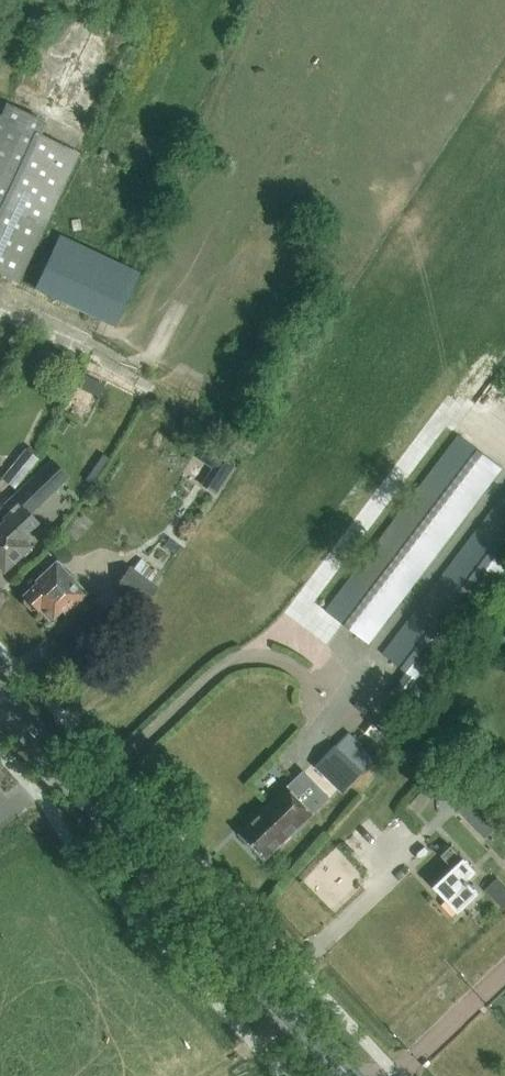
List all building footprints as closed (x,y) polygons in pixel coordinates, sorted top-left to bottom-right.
[(6,103),(0,116),(0,270),(17,278),(77,152),(39,134),(45,122),(6,103)] [(116,324),(141,270),(60,233),(35,288),(115,324),(116,324)] [(75,385),(84,389),(90,376),(81,372),(75,385)] [(308,634),(326,648),(343,625),(368,644),(501,469),(472,446),(482,433),(467,422),(458,436),(308,634)] [(67,473),(53,459),(41,470),(39,468),(13,492),(32,511),(57,487),(55,485),(67,473)] [(504,583),(504,493),(382,654),(407,673),(425,687),(504,583)] [(4,518),(0,522),(0,570),(2,573),(30,547),(21,537),(35,524),(18,505),(4,518)] [(114,587),(142,606),(143,606),(158,586),(157,585),(163,578),(161,573),(139,557),(132,567),(130,565),(114,587)] [(62,615),(86,594),(55,561),(33,581),(35,583),(21,596),(23,598),(22,603),(29,610),(34,610),(37,612),(41,608),(51,618),(58,611),(62,615)] [(315,766),(328,778),(344,794),(378,758),(349,730),(315,766)] [(449,800),(486,839),(502,825),(465,785),(457,777),(442,790),(443,791),(442,792),(449,800)] [(442,790),(431,780),(410,804),(423,815),(442,792),(443,791),(442,790)] [(289,787),(269,805),(240,833),(265,858),(293,831),(313,812),(289,787)] [(476,872),(452,846),(442,856),(455,870),(436,888),(459,913),(479,895),(466,881),(476,872)] [(486,890),(503,909),(504,907),(504,885),(499,879),(486,890)]
